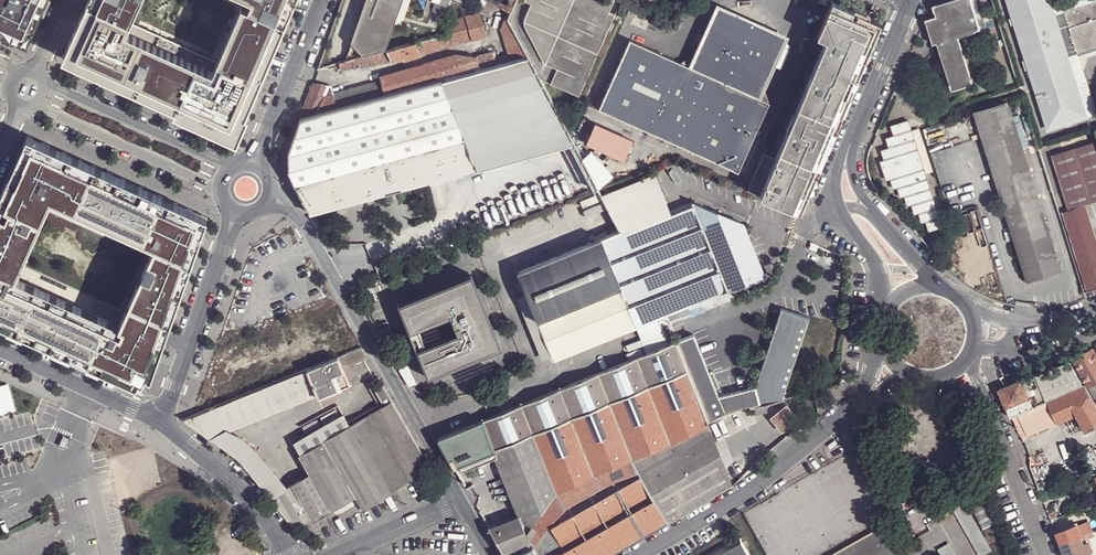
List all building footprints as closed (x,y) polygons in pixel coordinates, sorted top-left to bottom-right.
[(11,34),(27,41),(42,8),(44,8),(48,0),(0,0),(0,29),(11,34)] [(62,58),(175,108),(174,111),(236,139),(247,115),(245,114),(294,0),(234,0),(241,3),(216,61),(130,21),(140,0),(88,0),(62,58)] [(351,42),(363,55),(386,49),(403,0),(365,0),(351,42)] [(386,49),(394,46),(410,0),(403,0),(386,49)] [(446,20),(468,14),(466,10),(467,7),(464,5),(452,0),(449,6),(445,16),(446,20)] [(497,6),(511,12),(513,9),(517,0),(500,0),(497,6)] [(531,3),(525,18),(524,21),(524,24),(525,28),(544,62),(557,68),(550,83),(579,96),(615,14),(609,11),(614,0),(524,0),(531,3)] [(980,28),(980,27),(985,26),(980,9),(975,11),(972,0),(949,0),(938,3),(934,4),(936,10),(937,10),(938,14),(925,18),(933,42),(938,41),(957,35),(980,28)] [(1056,16),(1053,6),(1051,0),(1008,0),(1049,129),(1087,117),(1069,57),(1066,48),(1076,45),(1079,54),(1095,48),(1095,2),(1056,16)] [(1053,6),(1056,16),(1095,2),(1095,0),(1070,0),(1053,6)] [(880,22),(831,1),(816,35),(826,39),(775,158),(759,195),(800,212),(880,22)] [(789,36),(716,3),(688,65),(692,67),(719,9),(739,21),(761,31),(783,38),(757,96),(761,98),(789,36)] [(738,172),(769,102),(757,96),(783,38),(761,31),(739,21),(719,9),(692,67),(688,65),(630,39),(598,109),(738,172)] [(468,14),(473,39),(487,35),(483,11),(468,14)] [(450,31),(453,45),(473,39),(468,14),(446,20),(448,31),(450,31)] [(501,28),(508,49),(523,46),(509,19),(508,19),(506,16),(501,28)] [(0,29),(0,34),(9,38),(11,34),(0,29)] [(417,40),(421,53),(453,45),(450,31),(448,31),(438,34),(425,37),(417,40)] [(952,89),(973,82),(971,76),(970,76),(957,35),(938,41),(950,83),(952,89)] [(363,55),(342,61),(337,63),(333,63),(334,67),(338,66),(338,68),(344,66),(344,68),(353,65),(354,67),(391,59),(402,55),(403,58),(421,53),(417,40),(394,46),(386,49),(363,55)] [(1076,45),(1066,48),(1069,57),(1079,54),(1076,45)] [(509,54),(512,61),(529,57),(523,46),(508,49),(509,54)] [(383,80),(387,95),(443,80),(495,65),(494,58),(493,54),(477,58),(455,55),(422,64),(423,70),(383,80)] [(512,61),(509,54),(494,58),(495,65),(512,61)] [(495,65),(443,80),(476,168),(573,142),(569,134),(529,57),(512,61),(495,65)] [(476,168),(443,80),(387,95),(300,118),(288,152),(288,169),(294,185),(310,212),(476,168)] [(314,81),(300,118),(387,95),(383,80),(333,93),(331,86),(314,81)] [(1009,102),(976,112),(1028,280),(1063,270),(1009,102)] [(909,120),(893,125),(896,134),(888,136),(891,146),(883,149),(886,159),(882,161),(888,178),(892,177),(896,187),(900,186),(903,196),(908,194),(911,204),(916,202),(918,210),(922,209),(926,220),(930,219),(932,229),(943,226),(909,120)] [(634,141),(595,124),(587,143),(626,161),(634,141)] [(142,379),(144,373),(151,376),(207,216),(27,136),(1,193),(0,193),(0,322),(8,325),(7,327),(23,334),(23,332),(53,345),(52,347),(70,356),(72,354),(87,361),(86,363),(99,369),(100,367),(136,383),(139,378),(142,379)] [(1052,155),(1069,209),(1086,204),(1095,201),(1095,142),(1052,155)] [(592,152),(576,166),(597,190),(613,176),(592,152)] [(746,189),(759,195),(775,158),(763,152),(746,189)] [(619,231),(599,239),(635,327),(657,318),(763,275),(743,223),(692,202),(669,211),(655,175),(601,196),(619,231)] [(1090,217),(1095,215),(1095,202),(1095,201),(1086,204),(1090,217)] [(1095,284),(1095,237),(1090,218),(1090,217),(1086,204),(1069,209),(1063,211),(1087,287),(1095,284)] [(635,327),(599,239),(518,271),(526,293),(551,356),(553,360),(635,327)] [(819,245),(812,242),(810,247),(817,250),(819,245)] [(472,275),(399,303),(410,331),(451,315),(458,334),(417,350),(428,377),(501,348),(472,275)] [(551,356),(526,293),(517,297),(542,359),(551,356)] [(780,310),(754,387),(720,398),(693,334),(676,341),(708,423),(733,412),(753,406),(765,403),(782,399),(808,319),(780,310)] [(657,318),(635,327),(646,353),(667,345),(657,318)] [(711,431),(712,431),(708,423),(676,341),(667,345),(646,353),(531,400),(511,408),(490,417),(479,421),(492,450),(495,458),(519,514),(530,537),(528,541),(530,544),(514,554),(611,554),(733,485),(711,431)] [(342,354),(336,356),(341,367),(364,357),(364,352),(361,346),(342,354)] [(1095,380),(1095,354),(1093,349),(1073,361),(1087,385),(1095,380)] [(306,368),(317,396),(336,388),(331,375),(342,370),(341,367),(336,356),(319,363),(306,368)] [(1047,400),(1083,384),(1070,361),(1036,375),(1045,396),(1047,400)] [(212,440),(231,432),(317,396),(306,368),(194,414),(182,419),(212,440)] [(347,383),(342,370),(331,375),(336,388),(347,383)] [(1037,404),(1038,404),(1037,400),(1045,396),(1036,375),(1027,377),(1022,379),(1034,405),(1037,404)] [(1010,415),(1034,405),(1022,379),(999,388),(1010,415)] [(1095,380),(1087,385),(1090,389),(1095,387),(1095,388),(1095,383),(1095,380)] [(384,405),(392,400),(383,384),(374,388),(384,405)] [(1095,425),(1095,407),(1083,384),(1047,400),(1038,404),(1037,404),(1042,417),(1047,426),(1051,424),(1053,427),(1056,426),(1055,423),(1076,413),(1086,431),(1095,425)] [(384,405),(352,423),(392,489),(430,467),(392,400),(384,405)] [(765,403),(753,406),(755,412),(767,410),(765,403)] [(799,418),(786,403),(769,418),(782,433),(799,418)] [(1042,417),(1037,404),(1034,405),(1010,415),(1017,427),(1042,417)] [(298,454),(352,423),(346,413),(292,444),(298,454)] [(744,415),(738,418),(743,427),(748,423),(744,415)] [(438,438),(454,465),(458,464),(492,450),(479,421),(438,438)] [(355,494),(362,507),(392,489),(352,423),(298,454),(309,473),(286,486),(270,499),(294,528),(312,519),(329,506),(330,508),(355,494)] [(238,460),(270,499),(286,486),(256,451),(231,432),(212,440),(238,460)] [(458,464),(462,471),(495,458),(492,450),(458,464)] [(993,550),(966,503),(954,510),(979,554),(985,554),(993,550)] [(1052,520),(1058,517),(1054,507),(1048,510),(1052,520)] [(489,526),(503,551),(504,551),(510,549),(525,542),(528,541),(530,537),(519,514),(489,526)] [(1088,519),(1078,523),(1083,534),(1093,530),(1088,519)] [(1056,532),(1060,543),(1083,534),(1078,523),(1056,532)] [(832,554),(901,554),(885,525),(832,554)] [(1090,538),(1095,536),(1093,530),(1083,534),(1085,540),(1090,538)] [(701,554),(751,554),(738,534),(701,554)] [(1060,543),(1065,554),(1091,554),(1085,540),(1083,534),(1060,543)] [(1085,540),(1091,554),(1095,554),(1095,553),(1090,538),(1085,540)]
